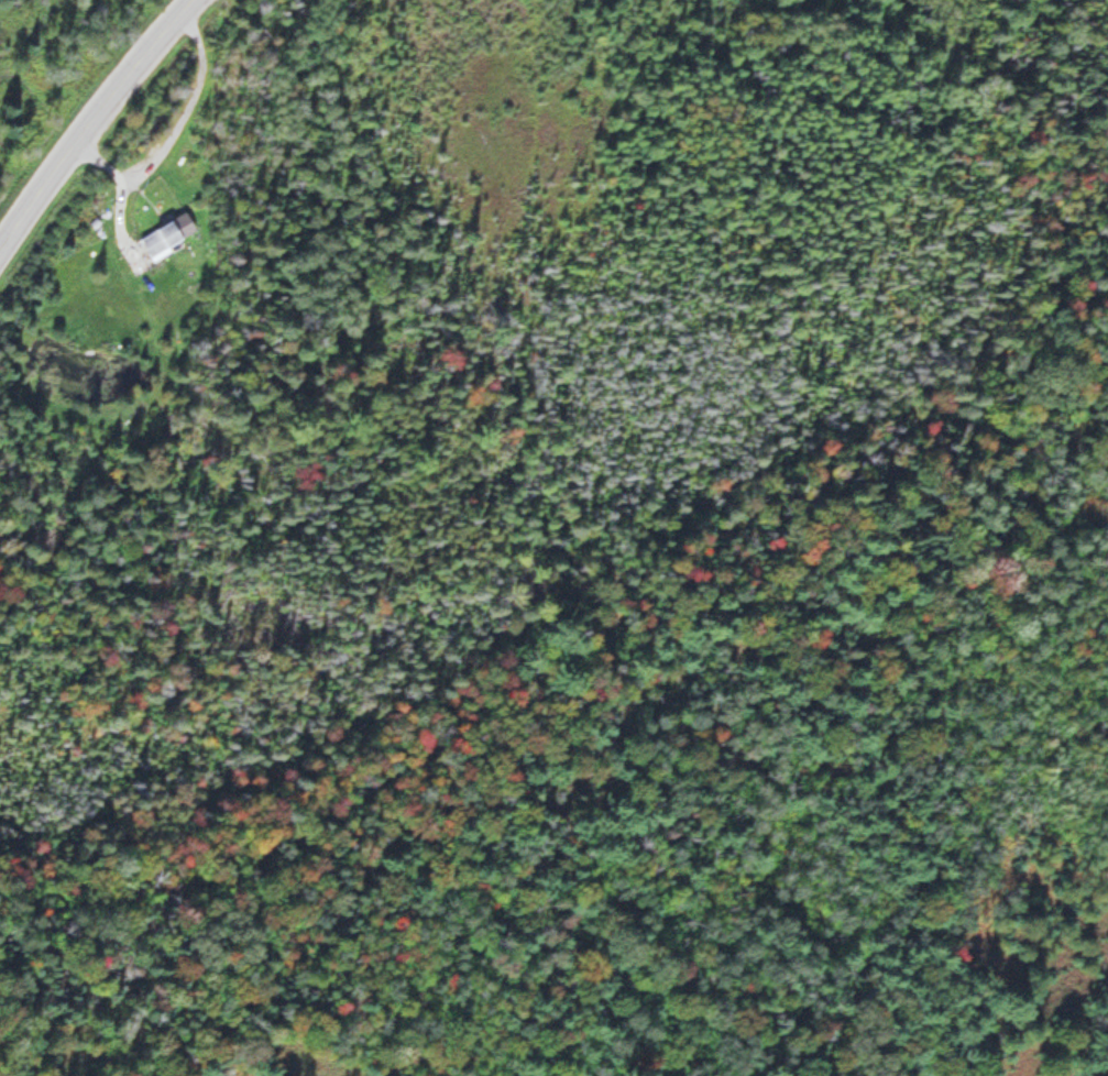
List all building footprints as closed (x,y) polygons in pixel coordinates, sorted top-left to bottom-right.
[(198,233),(186,212),(138,237),(150,259),(198,233)]
